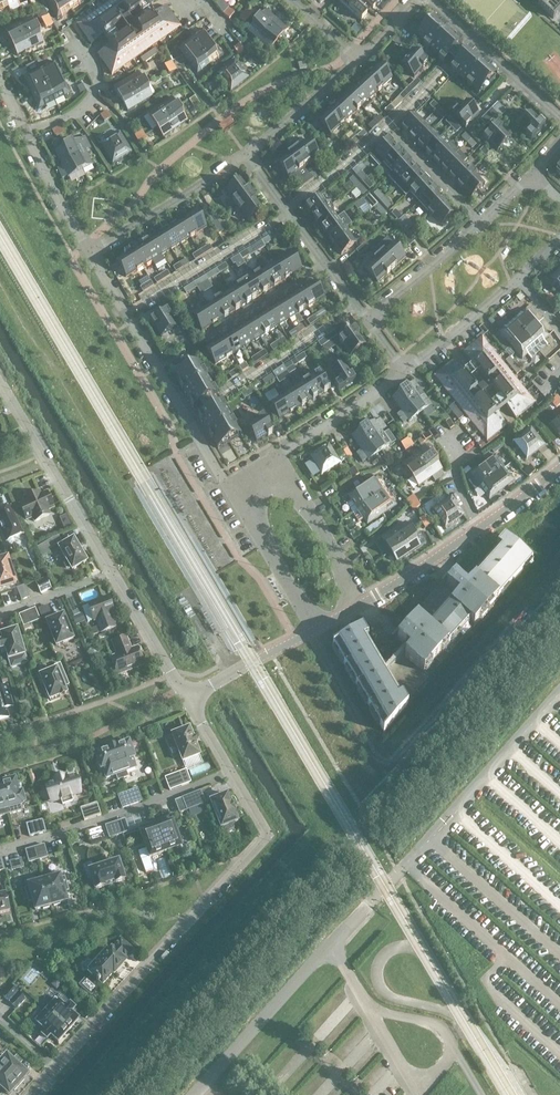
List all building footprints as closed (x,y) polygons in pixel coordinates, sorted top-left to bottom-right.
[(8,7),(10,12),(11,12),(5,0),(0,0),(0,11),(8,7)] [(11,12),(20,7),(18,2),(22,0),(5,0),(11,12)] [(48,5),(57,19),(71,10),(64,0),(56,0),(48,5)] [(71,10),(84,1),(83,0),(64,0),(71,10)] [(111,1),(125,20),(137,12),(128,0),(113,0),(111,1)] [(145,0),(128,0),(137,12),(147,5),(148,6),(149,5),(145,0)] [(357,0),(338,0),(361,21),(367,15),(365,13),(368,10),(357,0)] [(373,9),(381,0),(363,0),(373,9)] [(545,12),(555,0),(542,0),(538,5),(545,12)] [(553,19),(559,11),(559,0),(556,0),(545,12),(553,19)] [(111,1),(100,9),(113,28),(125,20),(111,1)] [(97,54),(112,75),(181,27),(167,6),(154,15),(155,16),(110,47),(110,46),(97,54)] [(238,17),(244,23),(253,14),(247,8),(238,17)] [(100,9),(88,17),(103,37),(103,36),(113,28),(100,9)] [(266,11),(255,23),(264,31),(266,29),(270,32),(272,30),(280,38),(287,31),(288,31),(288,30),(267,10),(266,11)] [(444,63),(462,43),(433,16),(414,37),(444,63)] [(6,31),(13,45),(23,40),(22,38),(26,35),(25,33),(36,28),(31,18),(31,17),(5,30),(5,31),(6,31)] [(81,22),(77,25),(91,45),(103,37),(88,17),(86,19),(81,22)] [(53,24),(51,20),(44,23),(46,28),(53,24)] [(264,31),(255,23),(248,31),(247,31),(269,51),(270,50),(280,38),(272,30),(270,32),(266,29),(264,31)] [(23,40),(13,45),(17,55),(17,56),(44,43),(43,42),(36,28),(25,33),(26,35),(22,38),(23,40)] [(203,29),(190,39),(200,52),(213,42),(203,29)] [(190,39),(177,49),(187,61),(200,52),(190,39)] [(223,54),(213,42),(200,52),(210,64),(223,54)] [(159,53),(155,48),(140,59),(144,63),(159,53)] [(469,49),(450,69),(480,96),(498,75),(469,49)] [(415,76),(427,63),(413,50),(401,64),(415,76)] [(200,52),(187,61),(197,74),(210,64),(200,52)] [(235,60),(217,74),(217,75),(218,75),(230,91),(231,92),(249,78),(235,60)] [(55,61),(39,69),(47,85),(62,77),(55,61)] [(174,66),(171,61),(165,65),(167,70),(174,66)] [(176,70),(174,66),(167,70),(170,74),(176,70)] [(378,66),(365,78),(378,92),(391,79),(378,66)] [(23,77),(31,93),(47,85),(39,69),(23,77)] [(113,87),(113,88),(114,88),(122,102),(132,95),(131,93),(135,91),(134,88),(144,82),(139,73),(138,72),(113,87)] [(62,77),(47,85),(55,101),(70,93),(62,77)] [(378,92),(365,78),(357,85),(369,99),(378,92)] [(412,92),(419,84),(415,80),(408,87),(412,92)] [(132,95),(122,102),(127,110),(127,111),(128,112),(153,97),(152,96),(144,82),(134,88),(135,91),(131,93),(132,95)] [(47,85),(31,93),(39,109),(55,101),(47,85)] [(369,99),(357,85),(348,93),(361,107),(365,111),(373,103),(369,99)] [(403,100),(412,92),(408,87),(399,96),(403,100)] [(361,107),(348,93),(340,101),(353,115),(361,107)] [(147,114),(148,115),(157,128),(167,121),(165,119),(169,116),(168,114),(178,107),(172,99),(172,98),(171,97),(147,114)] [(353,115),(340,101),(332,108),(345,122),(353,115)] [(439,107),(434,102),(430,106),(435,111),(439,107)] [(465,128),(478,115),(465,102),(452,115),(465,128)] [(503,108),(497,103),(492,108),(497,114),(503,108)] [(385,110),(389,114),(394,109),(390,105),(385,110)] [(167,121),(157,128),(163,136),(162,137),(163,138),(187,121),(187,120),(186,120),(178,107),(168,114),(169,116),(165,119),(167,121)] [(440,116),(444,112),(439,107),(435,111),(440,116)] [(332,108),(319,120),(331,134),(345,122),(332,108)] [(491,119),(497,114),(492,108),(486,114),(487,115),(481,121),(486,126),(492,120),(491,119)] [(104,122),(111,118),(107,111),(100,115),(104,122)] [(531,139),(545,126),(532,113),(518,126),(531,139)] [(402,127),(410,136),(424,123),(415,114),(402,127)] [(378,125),(383,120),(379,116),(374,121),(378,125)] [(455,123),(450,118),(446,122),(451,127),(455,123)] [(372,130),(378,125),(374,121),(368,125),(372,130)] [(424,123),(410,136),(418,144),(432,131),(424,123)] [(460,128),(455,123),(451,127),(456,132),(460,128)] [(496,151),(510,137),(497,124),(483,138),(496,151)] [(64,133),(61,126),(56,129),(59,136),(64,133)] [(144,135),(142,131),(135,135),(137,139),(144,135)] [(361,140),(366,135),(362,131),(357,136),(361,140)] [(432,131),(418,144),(426,152),(439,139),(432,131)] [(100,144),(112,164),(132,152),(120,132),(119,133),(101,144),(101,143),(100,144)] [(471,139),(466,134),(462,138),(467,143),(471,139)] [(147,140),(144,135),(137,139),(140,144),(147,140)] [(353,147),(361,140),(357,136),(349,143),(353,147)] [(79,140),(65,147),(70,157),(73,156),(75,161),(77,159),(83,170),(92,165),(92,166),(93,165),(86,150),(91,148),(85,137),(80,140),(80,139),(79,139),(79,140)] [(439,139),(426,152),(434,160),(447,147),(439,139)] [(476,144),(471,139),(467,143),(472,148),(476,144)] [(384,163),(398,150),(388,140),(370,156),(379,167),(384,163)] [(307,141),(293,151),(304,167),(318,156),(307,141)] [(55,151),(55,152),(62,167),(57,169),(62,179),(67,176),(68,178),(69,177),(68,177),(83,170),(77,159),(75,161),(73,156),(70,157),(65,147),(56,152),(55,151)] [(447,147),(434,160),(442,168),(455,155),(447,147)] [(489,153),(484,148),(480,152),(485,157),(489,153)] [(398,150),(384,163),(393,173),(407,160),(398,150)] [(289,177),(304,167),(293,151),(278,162),(289,177)] [(450,176),(463,163),(466,159),(459,151),(455,155),(442,168),(450,176)] [(496,161),(489,153),(485,157),(492,165),(496,161)] [(397,186),(416,170),(407,160),(393,173),(388,177),(397,186)] [(463,163),(450,176),(458,184),(471,171),(463,163)] [(321,173),(318,168),(309,174),(313,179),(321,173)] [(411,192),(425,180),(416,170),(397,186),(406,196),(411,192)] [(484,183),(471,171),(458,184),(470,197),(484,183)] [(362,182),(367,178),(361,172),(357,176),(362,182)] [(304,185),(313,179),(309,174),(301,181),(304,185)] [(360,184),(354,178),(350,182),(355,188),(360,184)] [(372,184),(367,178),(362,182),(368,188),(372,184)] [(226,191),(237,206),(252,194),(241,180),(226,191)] [(425,180),(411,192),(420,202),(434,189),(425,180)] [(366,190),(360,184),(355,188),(361,194),(366,190)] [(434,189),(420,202),(429,212),(443,199),(434,189)] [(385,198),(379,191),(375,195),(380,202),(385,198)] [(263,209),(252,194),(237,206),(247,220),(263,209)] [(306,207),(314,218),(329,207),(321,196),(306,207)] [(378,204),(372,198),(368,201),(374,208),(378,204)] [(390,204),(385,198),(380,202),(386,208),(390,204)] [(364,199),(358,202),(364,212),(370,209),(364,199)] [(443,199),(429,212),(440,225),(454,212),(443,199)] [(385,212),(378,204),(374,208),(381,215),(385,212)] [(329,207),(314,218),(322,229),(337,218),(329,207)] [(217,221),(212,211),(207,214),(213,224),(217,221)] [(403,217),(397,211),(393,215),(398,221),(403,217)] [(196,212),(180,221),(190,237),(205,228),(196,212)] [(408,223),(403,217),(398,221),(404,227),(408,223)] [(337,218),(322,229),(330,240),(345,228),(337,218)] [(190,237),(180,221),(171,227),(181,243),(190,237)] [(223,229),(217,221),(213,224),(218,232),(223,229)] [(181,243),(171,227),(161,233),(171,249),(181,243)] [(345,228),(330,240),(340,254),(356,243),(345,228)] [(416,237),(409,229),(405,233),(412,241),(416,237)] [(171,249),(161,233),(152,239),(161,255),(171,249)] [(412,241),(405,233),(400,237),(408,245),(412,241)] [(265,245),(274,240),(271,235),(262,240),(265,245)] [(404,258),(391,244),(386,238),(376,248),(381,254),(378,256),(391,270),(404,258)] [(161,255),(152,239),(142,245),(152,261),(155,266),(165,261),(161,255)] [(257,250),(265,245),(262,240),(254,245),(257,250)] [(142,245),(132,251),(142,267),(152,261),(142,245)] [(202,256),(211,250),(208,245),(199,251),(202,256)] [(242,259),(249,255),(246,250),(239,254),(242,259)] [(117,260),(127,276),(142,267),(132,251),(117,260)] [(196,260),(202,256),(199,251),(193,255),(196,260)] [(242,259),(239,254),(232,259),(235,264),(242,259)] [(291,254),(276,263),(286,279),(301,270),(291,254)] [(378,282),(391,270),(378,256),(365,268),(378,282)] [(183,268),(189,264),(186,259),(180,263),(183,268)] [(183,268),(180,263),(174,267),(177,272),(183,268)] [(276,263),(264,270),(274,286),(286,279),(276,263)] [(220,273),(227,269),(224,264),(217,268),(220,273)] [(262,265),(250,272),(263,293),(274,286),(264,270),(262,265)] [(212,278),(220,273),(217,268),(209,273),(212,278)] [(550,279),(551,279),(559,288),(559,268),(550,279)] [(157,271),(153,273),(156,278),(155,279),(157,283),(163,280),(160,275),(157,271)] [(166,271),(160,275),(163,280),(169,276),(166,271)] [(250,272),(239,279),(242,284),(252,300),(263,293),(250,272)] [(201,278),(194,283),(197,287),(204,283),(201,278)] [(151,281),(142,286),(145,291),(154,286),(151,281)] [(313,282),(298,291),(308,307),(323,298),(313,282)] [(188,293),(197,287),(194,283),(185,288),(188,293)] [(242,284),(231,291),(240,307),(252,300),(242,284)] [(231,291),(219,298),(229,314),(240,307),(231,291)] [(298,291),(289,297),(299,313),(308,307),(298,291)] [(550,295),(545,301),(548,305),(554,299),(550,295)] [(289,297),(279,303),(289,319),(299,313),(289,297)] [(219,298),(208,305),(218,321),(229,314),(219,298)] [(167,299),(159,305),(161,309),(170,304),(167,299)] [(554,299),(548,305),(552,308),(553,306),(557,302),(554,299)] [(279,303),(270,309),(279,325),(289,319),(279,303)] [(208,305),(193,315),(203,331),(218,321),(208,305)] [(270,309),(260,315),(270,331),(279,325),(270,309)] [(524,334),(537,322),(526,309),(512,320),(524,334)] [(317,321),(325,315),(322,310),(313,316),(317,321)] [(166,311),(150,320),(160,336),(176,326),(166,311)] [(260,315),(250,321),(260,337),(270,331),(260,315)] [(317,321),(313,316),(307,320),(311,325),(317,321)] [(524,334),(512,320),(499,332),(510,346),(524,334)] [(250,321),(241,327),(251,343),(260,337),(250,321)] [(544,340),(549,336),(537,322),(524,334),(539,352),(547,345),(544,340)] [(298,334),(304,330),(301,325),(295,329),(298,334)] [(241,327),(231,333),(241,349),(251,343),(241,327)] [(298,334),(295,329),(289,333),(293,338),(298,334)] [(331,340),(340,334),(336,329),(328,335),(331,340)] [(354,329),(339,340),(350,355),(365,344),(354,329)] [(231,333),(222,339),(232,355),(241,349),(231,333)] [(539,352),(524,334),(510,346),(522,359),(528,354),(531,358),(539,352)] [(323,346),(331,340),(328,335),(319,341),(323,346)] [(482,337),(462,353),(472,364),(473,364),(507,406),(506,407),(516,418),(536,402),(535,402),(483,338),(483,337),(482,337)] [(280,346),(285,342),(282,338),(276,342),(280,346)] [(206,348),(216,364),(232,355),(222,339),(206,348)] [(280,346),(276,342),(270,346),(274,351),(280,346)] [(267,355),(263,350),(258,354),(261,359),(267,355)] [(261,359),(258,354),(252,358),(255,363),(261,359)] [(298,363),(305,359),(302,354),(295,359),(298,363)] [(291,368),(298,363),(295,359),(288,363),(291,368)] [(217,394),(197,360),(174,374),(194,408),(217,394)] [(453,360),(434,376),(434,377),(435,376),(443,387),(462,372),(463,372),(453,360)] [(242,372),(248,368),(245,363),(239,367),(242,372)] [(355,381),(345,365),(329,375),(339,390),(355,381)] [(233,377),(242,372),(239,367),(230,373),(233,377)] [(276,378),(283,374),(280,369),(273,374),(276,378)] [(462,372),(443,387),(452,398),(470,383),(462,372)] [(320,373),(308,380),(318,396),(330,389),(320,373)] [(267,384),(276,378),(273,374),(264,379),(267,384)] [(308,380),(297,387),(307,403),(318,396),(308,380)] [(414,382),(401,392),(408,401),(410,400),(413,404),(415,402),(422,412),(431,406),(432,405),(415,381),(414,382)] [(470,383),(452,398),(460,409),(479,394),(470,383)] [(246,398),(255,392),(252,387),(243,393),(246,398)] [(297,387),(285,394),(295,410),(307,403),(297,387)] [(392,397),(391,398),(401,412),(397,415),(403,424),(408,421),(409,422),(409,421),(422,412),(415,402),(413,404),(410,400),(408,401),(401,392),(393,398),(392,397)] [(280,419),(295,410),(285,394),(270,403),(280,419)] [(479,394),(460,409),(469,419),(488,404),(479,394)] [(242,436),(222,402),(198,416),(218,450),(242,436)] [(449,408),(460,419),(464,415),(453,403),(449,408)] [(488,404),(469,419),(478,430),(496,415),(488,404)] [(496,415),(478,430),(486,441),(487,442),(506,426),(497,414),(496,415)] [(263,416),(248,425),(258,441),(273,432),(263,416)] [(551,423),(559,434),(559,416),(552,423),(551,422),(551,423)] [(374,421),(361,430),(368,440),(370,439),(373,443),(375,441),(382,451),(390,445),(391,445),(382,431),(387,428),(380,419),(376,422),(375,420),(374,421)] [(526,459),(526,460),(545,445),(531,427),(512,441),(513,442),(526,458),(526,459)] [(352,436),(351,436),(361,450),(356,453),(362,463),(367,459),(368,461),(369,460),(368,460),(382,451),(375,441),(373,443),(370,439),(368,440),(361,430),(352,436)] [(328,443),(309,456),(322,475),(323,475),(322,475),(340,463),(340,464),(341,463),(348,459),(343,452),(341,449),(335,453),(328,443)] [(425,447),(402,464),(403,464),(412,477),(422,470),(420,468),(424,465),(422,463),(432,456),(426,448),(426,447),(425,447)] [(347,449),(343,452),(348,459),(352,456),(347,449)] [(496,454),(483,464),(492,477),(505,467),(496,454)] [(422,470),(412,477),(418,486),(418,487),(432,477),(435,482),(444,475),(441,471),(442,470),(442,469),(441,469),(432,456),(422,463),(424,465),(420,468),(422,470)] [(468,481),(475,490),(492,477),(483,464),(470,474),(473,478),(468,481)] [(529,477),(535,472),(530,466),(524,470),(529,477)] [(505,467),(492,477),(502,490),(515,480),(505,467)] [(354,468),(348,473),(352,479),(359,475),(354,468)] [(377,475),(362,485),(372,500),(387,490),(377,475)] [(492,477),(475,490),(480,487),(489,500),(502,490),(492,477)] [(346,504),(352,513),(372,500),(362,485),(347,495),(351,501),(346,504)] [(387,490),(372,500),(382,515),(397,505),(387,490)] [(48,510),(54,507),(46,492),(40,495),(39,492),(24,499),(25,502),(19,505),(26,520),(32,517),(35,522),(50,515),(48,510)] [(444,527),(445,528),(464,515),(451,496),(432,509),(433,510),(445,527),(444,527)] [(372,500),(352,513),(358,522),(363,519),(367,525),(382,515),(372,500)] [(7,541),(8,540),(10,545),(12,546),(17,544),(17,542),(15,537),(23,533),(18,522),(17,523),(15,518),(16,518),(10,506),(0,511),(0,520),(0,521),(0,527),(7,541)] [(405,522),(381,538),(381,539),(382,539),(390,552),(400,546),(399,543),(403,541),(401,538),(411,532),(405,523),(406,523),(405,522)] [(400,546),(390,552),(396,561),(396,562),(421,546),(426,542),(420,532),(414,536),(411,532),(401,538),(403,541),(399,543),(400,546)] [(348,636),(332,645),(379,725),(382,729),(383,733),(408,705),(406,702),(473,626),(531,560),(507,539),(504,536),(497,545),(467,579),(463,576),(454,568),(444,580),(443,581),(435,590),(400,629),(388,643),(400,653),(388,667),(365,626),(364,627),(362,628),(354,632),(348,636)] [(57,545),(53,538),(45,543),(49,549),(57,545)] [(72,570),(86,561),(81,553),(82,552),(81,551),(81,552),(73,539),(59,547),(67,560),(65,562),(64,564),(66,568),(69,569),(71,567),(72,570)] [(16,583),(7,557),(0,560),(0,588),(16,583)] [(46,578),(36,582),(41,594),(51,589),(46,578)] [(16,588),(21,600),(29,597),(25,585),(16,588)] [(72,596),(66,599),(74,616),(73,617),(77,625),(85,621),(81,613),(80,614),(72,596)] [(97,620),(101,632),(115,627),(110,614),(114,613),(108,597),(82,607),(88,623),(97,620)] [(64,643),(73,639),(64,615),(53,619),(48,606),(39,610),(43,620),(45,618),(56,646),(58,645),(58,646),(59,645),(63,643),(63,644),(64,643)] [(26,612),(30,623),(39,620),(35,609),(26,612)] [(0,642),(0,648),(1,649),(5,648),(9,659),(11,667),(27,663),(25,654),(17,629),(1,634),(3,641),(0,642)] [(129,670),(144,664),(137,647),(130,650),(128,646),(129,646),(126,636),(112,642),(118,655),(111,658),(117,675),(121,673),(122,674),(130,671),(129,670)] [(40,675),(50,700),(66,693),(62,683),(67,681),(60,664),(55,666),(56,669),(40,675)] [(8,717),(6,709),(13,707),(7,686),(0,688),(0,719),(8,717)] [(194,739),(193,739),(189,728),(172,735),(183,762),(200,755),(196,745),(194,739)] [(129,742),(112,748),(123,778),(128,777),(126,772),(136,768),(132,759),(134,758),(129,742)] [(123,778),(112,748),(95,754),(101,770),(103,769),(106,778),(116,775),(118,780),(123,778)] [(165,778),(170,791),(191,783),(186,770),(165,778)] [(75,776),(66,779),(65,776),(54,779),(55,783),(46,786),(50,799),(60,796),(61,799),(63,805),(72,801),(71,796),(81,793),(75,776)] [(0,784),(0,785),(8,815),(23,811),(21,805),(22,805),(21,804),(25,803),(22,793),(18,794),(15,780),(0,784)] [(0,785),(0,817),(8,815),(0,785)] [(137,789),(128,792),(132,805),(142,802),(137,789)] [(201,791),(182,798),(186,810),(187,810),(187,811),(206,803),(201,791)] [(132,805),(128,792),(118,796),(123,808),(132,805)] [(227,795),(211,801),(221,828),(223,827),(225,832),(234,828),(232,824),(238,822),(227,795)] [(186,810),(182,798),(175,801),(179,813),(186,810)] [(101,816),(97,803),(80,808),(84,821),(101,816)] [(182,847),(171,817),(155,822),(166,853),(182,847)] [(129,832),(125,819),(117,822),(122,834),(129,832)] [(26,824),(30,837),(46,832),(43,820),(26,824)] [(122,834),(117,822),(105,826),(109,838),(122,834)] [(166,853),(155,822),(139,828),(150,858),(166,853)] [(48,858),(44,845),(35,848),(38,860),(48,858)] [(38,860),(35,848),(25,850),(29,863),(38,860)] [(157,859),(164,876),(171,873),(165,856),(157,859)] [(23,857),(10,860),(13,869),(26,866),(23,857)] [(124,880),(118,861),(90,871),(96,889),(104,887),(104,885),(115,881),(116,883),(124,880)] [(67,901),(63,885),(67,884),(65,877),(61,878),(59,871),(50,874),(51,878),(44,880),(51,906),(53,905),(54,907),(60,905),(60,903),(67,901)] [(51,906),(44,880),(37,882),(36,878),(27,880),(29,887),(25,888),(27,896),(31,894),(35,910),(43,908),(43,910),(50,908),(49,906),(51,906)] [(9,912),(5,894),(0,895),(0,914),(9,912)] [(87,979),(80,986),(91,996),(98,988),(96,987),(99,984),(100,983),(102,985),(113,973),(114,974),(125,962),(123,960),(132,950),(121,940),(111,951),(107,948),(87,969),(91,973),(90,974),(93,976),(93,977),(89,981),(87,979)] [(11,986),(2,996),(9,1002),(17,992),(11,986)] [(19,993),(10,1003),(17,1009),(26,999),(19,993)] [(55,998),(45,1009),(68,1031),(79,1020),(71,1013),(75,1009),(68,1003),(65,1007),(55,998)] [(58,1042),(68,1031),(45,1009),(34,1021),(44,1030),(40,1034),(47,1040),(51,1036),(58,1042)] [(7,1056),(0,1064),(0,1068),(19,1085),(24,1080),(23,1079),(27,1074),(7,1056)] [(0,1068),(0,1087),(9,1094),(13,1090),(14,1091),(19,1085),(0,1068)]
